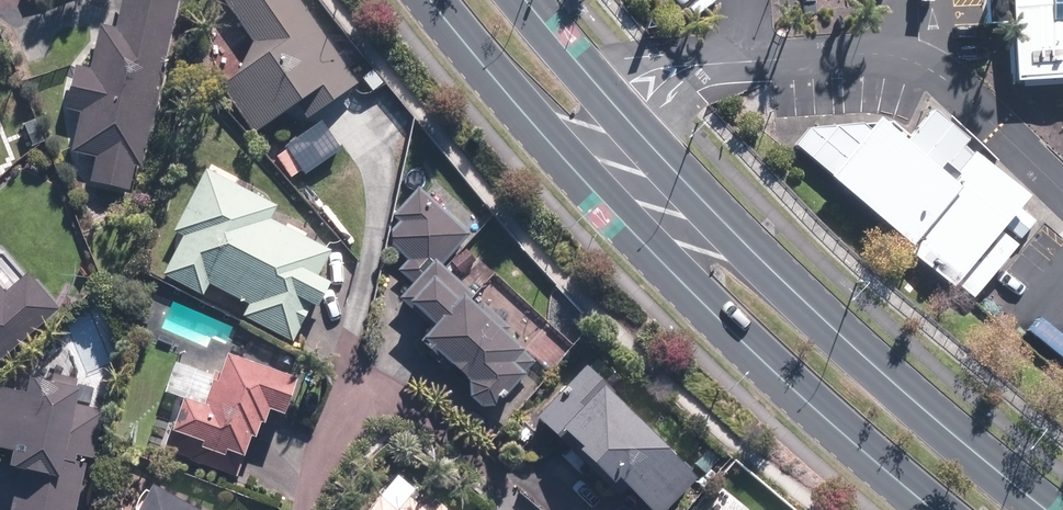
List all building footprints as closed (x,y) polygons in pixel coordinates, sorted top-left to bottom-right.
[(67,109),(82,112),(77,148),(99,150),(93,179),(132,187),(138,166),(149,169),(186,0),(122,0),(118,22),(103,20),(96,60),(77,60),(67,109)] [(257,35),(243,68),(221,83),(257,134),(297,105),(306,118),(363,78),(308,0),(232,0),(257,35)] [(1013,85),(1062,81),(1062,0),(1007,0),(1013,85)] [(346,147),(325,118),(277,153),(299,182),(346,147)] [(799,157),(975,311),(1053,223),(984,163),(956,193),(882,128),(816,137),(799,157)] [(328,274),(340,249),(276,213),(282,202),(213,162),(178,227),(188,232),(167,270),(205,293),(212,282),(252,304),(247,316),(299,345),(337,280),(328,274)] [(429,337),(469,369),(456,386),(504,425),(520,409),(579,340),(495,269),(482,284),(467,270),(479,255),(464,241),(475,227),(423,186),(389,228),(394,232),(390,237),(412,255),(401,269),(416,280),(406,293),(442,321),(429,337)] [(59,305),(1,243),(0,243),(0,360),(59,305)] [(179,424),(208,434),(205,442),(232,453),(235,445),(253,452),(277,405),(292,412),(306,374),(237,344),(214,397),(194,390),(179,424)] [(657,509),(664,509),(701,474),(591,361),(541,409),(564,433),(568,428),(622,483),(626,478),(657,509)] [(33,372),(30,386),(0,380),(0,444),(13,447),(10,459),(20,461),(11,507),(27,509),(86,509),(107,407),(84,402),(87,383),(33,372)] [(395,469),(363,509),(447,509),(395,469)] [(163,480),(162,480),(146,509),(218,509),(163,480)] [(750,502),(742,509),(760,509),(750,502)]
